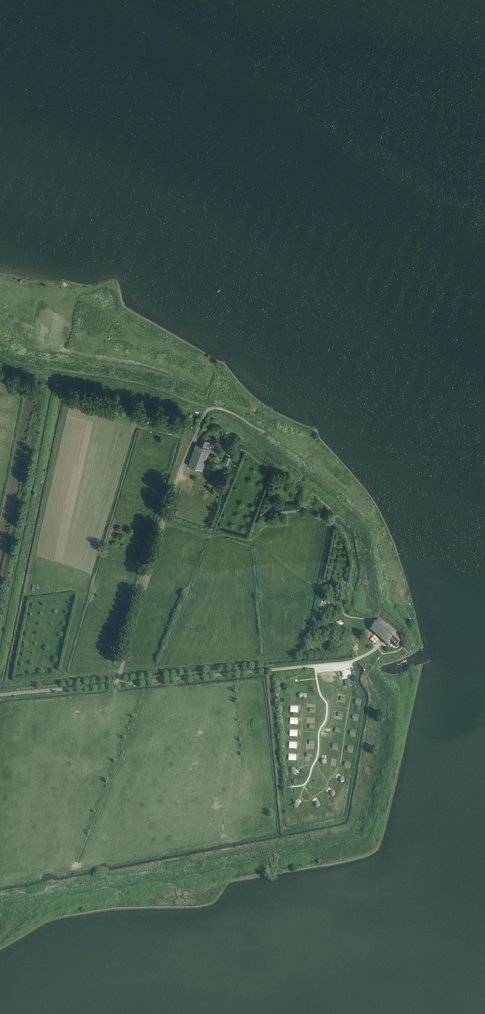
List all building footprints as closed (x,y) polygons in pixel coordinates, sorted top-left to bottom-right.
[(196,443),(188,465),(202,471),(209,451),(214,453),(216,449),(210,447),(210,449),(209,448),(211,442),(202,438),(199,445),(196,443)] [(287,504),(278,505),(278,512),(303,510),(303,507),(303,503),(300,503),(300,501),(297,501),(297,503),(287,504)] [(380,620),(371,630),(387,644),(390,641),(397,646),(402,640),(395,635),(396,634),(380,620)] [(352,670),(341,672),(343,682),(354,680),(352,670)]
